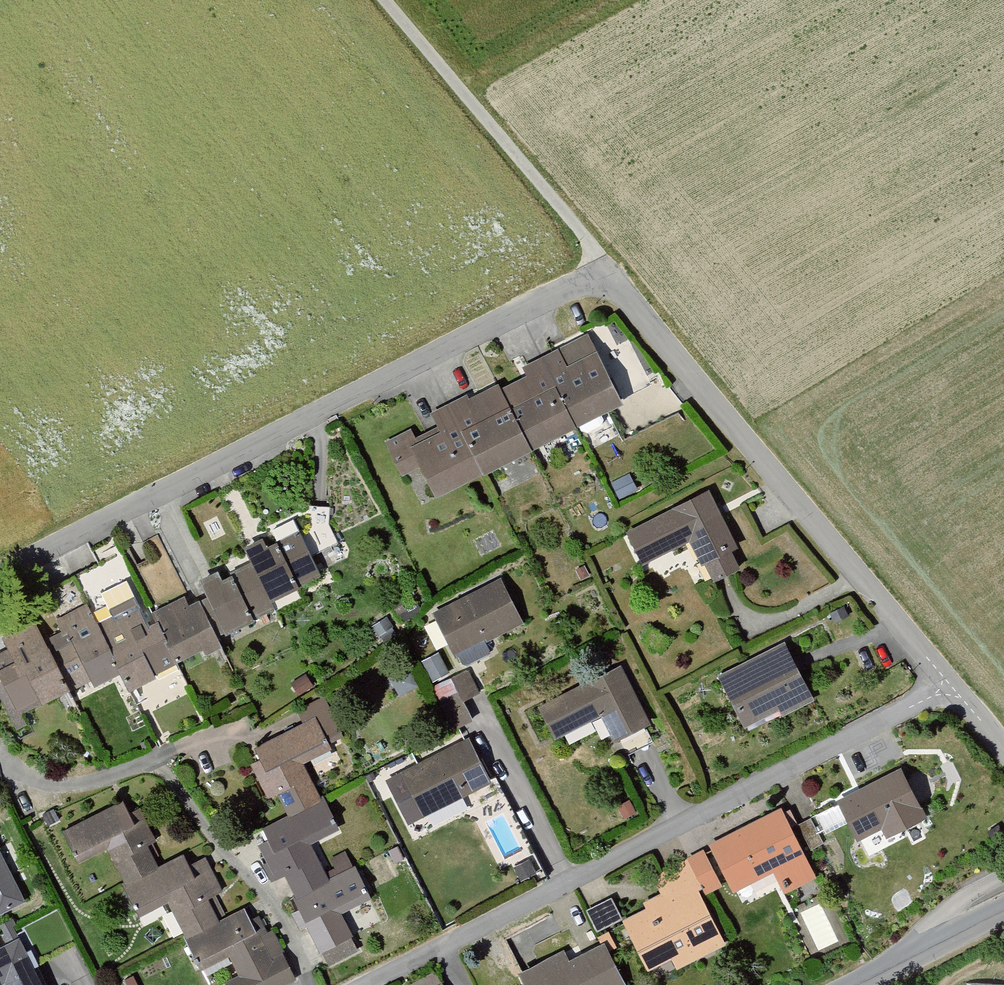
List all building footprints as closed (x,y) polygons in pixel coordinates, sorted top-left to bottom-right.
[(438,512),(616,419),(626,439),(677,412),(658,378),(651,382),(631,344),(621,349),(609,326),(525,371),(530,382),(502,397),(498,391),(472,405),(468,397),(432,416),(443,437),(423,447),(413,428),(382,444),(404,486),(420,478),(438,512)] [(744,555),(714,492),(629,531),(647,570),(691,549),(711,590),(744,575),(737,558),(744,555)] [(324,581),(301,536),(276,550),(272,542),(248,555),(256,571),(225,587),(220,577),(199,588),(207,605),(190,614),(185,604),(157,618),(162,627),(151,632),(124,580),(97,594),(106,611),(94,618),(73,575),(46,589),(63,623),(58,625),(64,637),(47,646),(38,628),(4,645),(9,655),(0,659),(0,703),(19,740),(41,729),(35,718),(91,690),(95,698),(119,686),(128,703),(224,655),(217,641),(226,636),(227,636),(230,642),(278,617),(273,607),(324,581)] [(457,662),(525,627),(503,584),(435,619),(457,662)] [(749,737),(817,704),(790,648),(722,681),(749,737)] [(435,682),(455,724),(473,716),(464,696),(479,689),(468,667),(435,682)] [(620,748),(655,730),(625,671),(542,713),(558,743),(605,719),(620,748)] [(348,739),(327,700),(297,716),(303,729),(258,753),(263,763),(253,768),(270,800),(277,796),(289,820),(265,832),(272,845),(261,851),(276,879),(283,875),(331,966),(361,951),(353,937),(380,923),(370,904),(376,901),(357,865),(332,878),(317,849),(344,835),(308,768),(336,753),(333,747),(348,739)] [(494,785),(471,741),(403,776),(426,821),(494,785)] [(902,771),(837,806),(859,847),(884,834),(889,843),(929,822),(902,771)] [(64,837),(81,869),(107,855),(142,923),(169,909),(202,975),(230,961),(240,980),(230,984),(301,984),(273,930),(266,933),(259,919),(251,923),(245,911),(221,922),(210,901),(222,895),(206,863),(189,872),(184,863),(161,875),(154,862),(164,857),(141,812),(133,816),(127,805),(64,837)] [(820,881),(784,808),(706,847),(708,852),(653,879),(662,899),(647,907),(650,914),(626,926),(651,977),(675,965),(680,974),(728,951),(703,901),(733,886),(738,896),(776,877),(786,898),(820,881)] [(28,905),(0,851),(0,920),(28,905)] [(23,944),(0,955),(0,984),(44,984),(23,944)] [(605,950),(573,965),(568,955),(524,977),(528,984),(622,984),(605,950)] [(438,975),(419,984),(443,984),(438,975)]
